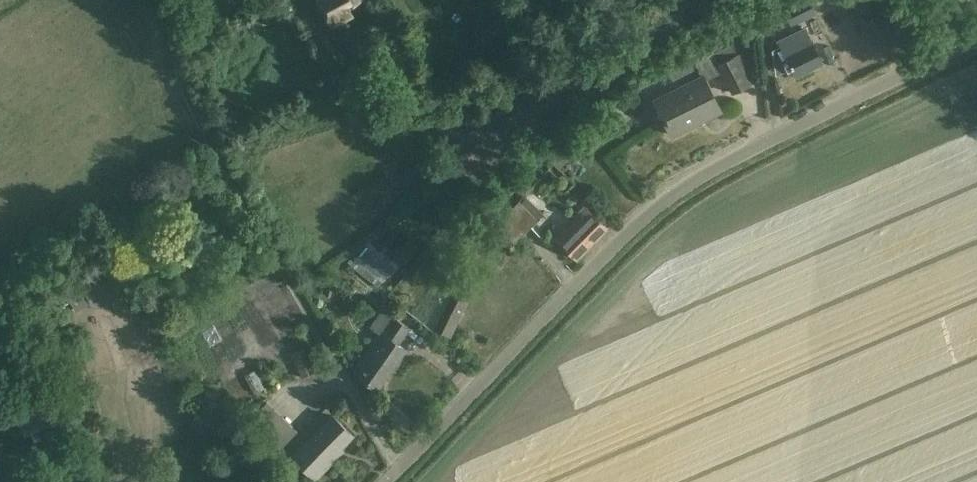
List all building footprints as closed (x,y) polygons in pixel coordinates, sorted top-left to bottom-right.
[(347,16),(343,7),(356,0),(318,0),(331,25),(347,16)] [(780,3),(788,21),(815,8),(812,0),(786,0),(780,3)] [(821,61),(804,28),(778,41),(795,75),(821,61)] [(760,79),(745,48),(717,62),(721,69),(732,92),(760,79)] [(337,72),(326,77),(335,94),(346,89),(337,72)] [(721,115),(722,114),(701,73),(654,97),(653,96),(672,135),(698,122),(695,116),(703,111),(704,112),(716,106),(721,115)] [(571,146),(577,154),(589,145),(582,136),(571,146)] [(557,168),(571,155),(564,146),(549,160),(557,168)] [(498,225),(515,241),(537,219),(520,202),(498,225)] [(552,235),(563,245),(577,259),(608,228),(582,203),(552,235)] [(370,244),(375,251),(384,244),(379,237),(370,244)] [(450,338),(468,300),(459,296),(441,333),(450,338)] [(380,334),(353,372),(360,377),(377,389),(404,349),(396,344),(408,327),(383,310),(371,327),(380,334)] [(314,371),(304,348),(291,354),(301,377),(314,371)] [(264,387),(254,369),(244,375),(254,393),(264,387)] [(297,430),(266,401),(249,419),(279,448),(297,430)] [(292,456),(315,478),(338,454),(336,452),(352,435),(332,415),(292,456)]
